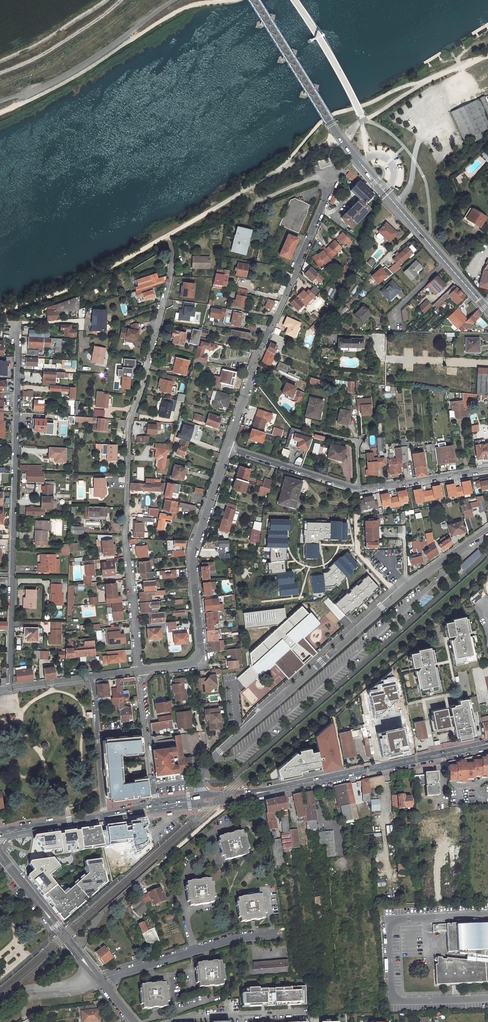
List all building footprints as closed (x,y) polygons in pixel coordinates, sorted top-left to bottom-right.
[(450,111),(465,145),(468,144),(466,140),(469,139),(471,143),(483,138),(481,133),(487,130),(487,108),(483,97),(450,111)] [(332,156),(321,158),(320,157),(315,158),(315,161),(321,160),(322,166),(333,163),(332,156)] [(459,182),(464,178),(460,174),(455,178),(459,182)] [(341,182),(329,203),(333,205),(344,184),(341,182)] [(358,199),(364,204),(371,196),(357,182),(349,190),(358,199)] [(290,199),(280,226),(288,229),(299,234),(311,205),(296,198),(290,199)] [(364,204),(358,199),(339,219),(350,229),(369,209),(364,204)] [(477,225),(468,220),(473,210),(471,209),(465,220),(476,226),(477,225)] [(473,210),(468,220),(477,225),(481,228),(487,218),(473,210)] [(387,222),(379,229),(385,234),(384,236),(389,242),(397,234),(392,229),(392,228),(387,222)] [(235,236),(231,251),(246,255),(248,246),(247,245),(248,239),(250,240),(252,233),(239,229),(237,236),(235,236)] [(377,232),(374,235),(380,240),(383,238),(377,232)] [(343,234),(337,239),(344,245),(349,240),(343,234)] [(288,236),(279,256),(288,260),(297,240),(288,236)] [(328,251),(333,258),(342,249),(335,242),(327,250),(328,251)] [(322,253),(318,256),(320,257),(328,251),(327,250),(325,248),(321,251),(322,253)] [(406,263),(405,261),(413,254),(408,248),(394,261),(399,266),(403,262),(405,264),(406,263)] [(319,257),(313,261),(318,268),(324,265),(325,267),(330,263),(329,262),(333,259),(333,258),(328,251),(320,257),(319,257)] [(197,258),(191,258),(191,267),(207,268),(207,256),(197,256),(197,258)] [(367,262),(372,267),(376,262),(371,257),(367,262)] [(482,269),(478,285),(487,288),(487,259),(482,269)] [(416,261),(404,273),(412,280),(417,275),(415,273),(422,267),(416,261)] [(238,265),(236,276),(246,278),(248,267),(238,265)] [(378,285),(388,275),(380,267),(370,277),(378,285)] [(216,282),(215,284),(222,285),(223,280),(228,281),(231,271),(217,268),(214,279),(215,279),(215,282),(216,282)] [(321,283),(324,279),(311,268),(309,271),(308,269),(306,272),(307,273),(305,276),(312,282),(315,278),(321,283)] [(137,284),(134,285),(136,290),(152,286),(158,284),(166,281),(167,275),(158,278),(156,271),(136,278),(137,284)] [(437,276),(426,286),(428,288),(431,285),(438,292),(445,285),(437,276)] [(184,282),(182,296),(193,298),(195,284),(184,282)] [(394,283),(383,294),(390,302),(395,297),(397,298),(402,293),(394,283)] [(454,285),(446,294),(448,296),(450,294),(458,303),(465,296),(454,285)] [(136,290),(134,291),(136,297),(143,294),(144,299),(155,296),(152,286),(136,290)] [(309,292),(314,298),(320,292),(315,287),(309,292)] [(279,290),(275,299),(280,302),(285,292),(279,290)] [(303,292),(296,298),(302,306),(304,309),(308,305),(307,304),(314,298),(309,292),(306,294),(303,292)] [(445,294),(433,303),(438,309),(446,302),(444,300),(448,297),(445,294)] [(76,297),(57,303),(57,310),(80,308),(80,295),(76,297)] [(237,301),(236,306),(243,308),(245,297),(236,295),(235,301),(237,301)] [(292,300),(289,303),(297,312),(302,306),(296,298),(293,301),(292,300)] [(348,307),(354,303),(351,299),(345,303),(348,307)] [(425,314),(432,306),(427,300),(419,308),(425,314)] [(268,302),(264,310),(270,313),(274,304),(268,302)] [(57,303),(47,306),(48,319),(53,319),(53,317),(57,317),(57,310),(57,303)] [(364,306),(347,320),(354,328),(367,317),(368,319),(372,315),(364,306)] [(210,307),(209,318),(221,319),(222,309),(210,307)] [(93,324),(93,329),(98,329),(99,327),(101,330),(107,330),(107,320),(107,310),(102,310),(100,311),(99,310),(94,309),(94,319),(96,322),(93,324)] [(460,312),(457,309),(447,318),(458,329),(462,325),(466,321),(462,318),(463,317),(459,313),(460,312)] [(242,314),(241,314),(241,312),(233,310),(231,323),(239,325),(242,314)] [(466,321),(462,325),(467,329),(481,315),(477,310),(466,321)] [(195,313),(193,321),(201,324),(204,315),(195,313)] [(288,327),(285,333),(296,338),(301,328),(298,326),(300,324),(286,317),(283,325),(288,327)] [(132,329),(123,327),(122,334),(128,336),(128,339),(132,340),(131,341),(135,342),(138,346),(144,342),(141,337),(139,338),(141,327),(140,327),(141,323),(138,322),(133,324),(132,329)] [(314,324),(309,328),(310,329),(318,337),(323,326),(320,322),(316,326),(314,324)] [(72,335),(75,335),(75,332),(77,332),(77,329),(72,329),(72,325),(62,324),(61,329),(65,330),(65,335),(72,335)] [(275,327),(273,333),(278,335),(281,330),(275,327)] [(193,329),(190,344),(197,346),(199,340),(200,337),(200,335),(201,331),(193,329)] [(235,335),(234,336),(249,339),(251,333),(232,329),(231,334),(235,335)] [(174,335),(173,342),(183,344),(186,333),(173,330),(172,335),(174,335)] [(29,337),(29,345),(44,346),(45,338),(29,337)] [(45,338),(44,346),(52,346),(52,337),(45,337),(45,338)] [(480,353),(479,346),(482,346),(481,338),(467,339),(468,353),(480,353)] [(336,348),(361,348),(361,340),(336,340),(336,348)] [(198,346),(195,360),(206,362),(207,356),(203,355),(202,355),(203,348),(213,350),(214,344),(201,341),(200,346),(198,346)] [(271,343),(262,362),(270,366),(276,354),(275,353),(278,346),(271,343)] [(96,346),(93,362),(103,363),(106,348),(96,346)] [(27,357),(26,365),(39,365),(39,357),(27,357)] [(176,357),(172,371),(184,374),(188,360),(176,357)] [(43,363),(43,370),(44,371),(61,372),(61,370),(56,369),(56,364),(43,363)] [(280,363),(276,369),(286,374),(289,367),(280,363)] [(222,369),(218,385),(232,388),(235,372),(222,369)] [(487,400),(487,370),(477,369),(475,395),(487,396),(487,400)] [(51,385),(55,385),(56,376),(65,377),(65,372),(61,372),(44,371),(43,375),(46,376),(46,380),(43,380),(43,384),(51,385)] [(40,373),(32,373),(32,372),(25,372),(25,383),(40,383),(40,373)] [(119,377),(118,386),(122,386),(122,389),(125,389),(125,386),(129,386),(131,386),(132,377),(130,377),(131,373),(118,372),(118,377),(119,377)] [(173,381),(169,380),(170,375),(162,374),(161,378),(160,378),(159,383),(162,384),(160,390),(170,392),(173,381)] [(309,378),(307,383),(318,387),(320,382),(309,378)] [(334,382),(334,385),(348,387),(347,394),(353,394),(354,384),(334,382)] [(294,387),(284,383),(280,393),(286,395),(285,399),(286,401),(287,402),(288,403),(289,403),(291,404),(293,404),(295,403),(300,405),(303,395),(296,391),(295,394),(291,393),(293,390),(294,387)] [(70,391),(70,397),(75,398),(75,386),(55,385),(51,385),(51,390),(70,391)] [(99,390),(97,406),(108,407),(108,403),(112,404),(112,398),(109,397),(109,392),(99,390)] [(214,400),(213,405),(226,409),(230,396),(213,391),(210,399),(214,400)] [(178,393),(177,400),(184,401),(185,394),(178,393)] [(462,401),(450,403),(451,411),(454,411),(455,416),(469,414),(466,394),(461,394),(462,401)] [(36,396),(35,410),(44,411),(45,397),(36,396)] [(309,398),(306,413),(312,414),(312,417),(318,418),(322,400),(309,398)] [(357,399),(358,416),(372,415),(371,398),(357,399)] [(162,401),(159,415),(168,418),(172,403),(162,401)] [(98,409),(97,416),(105,417),(106,410),(98,409)] [(340,410),(337,418),(340,419),(339,424),(346,426),(350,413),(340,410)] [(195,413),(194,418),(201,421),(203,416),(195,413)] [(209,413),(206,424),(217,427),(221,417),(209,413)] [(98,420),(97,429),(106,430),(108,420),(104,420),(105,418),(75,415),(75,421),(93,422),(93,420),(98,420)] [(35,417),(35,430),(46,431),(46,418),(35,417)] [(254,425),(253,429),(263,432),(267,421),(256,417),(253,425),(254,425)] [(148,421),(147,433),(156,434),(156,427),(157,422),(148,421)] [(252,434),(251,439),(261,442),(263,438),(275,442),(277,437),(272,435),(263,432),(253,429),(252,428),(250,434),(252,434)] [(275,428),(272,435),(277,437),(281,438),(283,431),(275,428)] [(291,428),(290,433),(312,439),(314,434),(291,428)] [(287,440),(286,445),(308,450),(312,439),(290,433),(287,440)] [(179,445),(176,452),(184,455),(186,450),(188,451),(189,448),(187,447),(189,442),(180,438),(178,444),(179,445)] [(110,461),(110,462),(116,462),(116,460),(117,444),(107,444),(107,450),(107,460),(110,461)] [(474,446),(476,459),(481,458),(487,458),(487,444),(474,446)] [(433,445),(425,446),(426,454),(430,453),(431,462),(435,461),(434,449),(433,445)] [(66,448),(50,447),(50,457),(56,458),(55,462),(65,463),(66,448)] [(331,447),(327,459),(341,463),(345,451),(331,447)] [(160,459),(157,473),(166,474),(169,459),(165,458),(167,450),(157,448),(155,458),(160,459)] [(448,453),(443,453),(443,456),(440,457),(438,448),(434,449),(435,461),(435,465),(453,463),(452,451),(448,451),(448,453)] [(422,453),(412,454),(415,477),(425,476),(422,453)] [(386,458),(378,459),(373,460),(373,454),(367,455),(368,471),(368,476),(377,476),(377,467),(387,467),(386,458)] [(294,465),(300,467),(303,459),(300,458),(295,462),(294,465)] [(401,458),(387,459),(389,475),(401,473),(400,468),(402,468),(401,458)] [(174,466),(172,477),(185,479),(187,468),(174,466)] [(240,467),(236,479),(246,482),(250,471),(240,467)] [(28,481),(44,481),(44,471),(28,471),(28,481)] [(105,478),(94,478),(94,496),(99,496),(101,498),(106,493),(104,491),(104,487),(105,486),(105,478)] [(475,482),(477,488),(481,487),(482,490),(487,488),(487,479),(487,478),(480,480),(480,481),(475,482)] [(236,479),(232,490),(244,494),(248,483),(246,482),(236,479)] [(284,479),(275,504),(291,509),(299,484),(284,479)] [(265,480),(263,488),(270,491),(273,482),(265,480)] [(55,481),(46,481),(46,496),(43,496),(42,507),(53,507),(54,485),(55,485),(55,481)] [(453,484),(446,485),(448,497),(456,495),(456,497),(464,495),(464,494),(471,493),(469,481),(461,482),(462,486),(454,488),(453,484)] [(163,491),(164,483),(162,483),(156,483),(151,482),(151,484),(145,484),(145,483),(130,483),(130,490),(163,491)] [(163,491),(162,491),(165,492),(164,496),(170,497),(173,484),(164,482),(164,483),(163,491)] [(420,491),(413,492),(415,504),(423,503),(434,501),(434,500),(441,498),(439,487),(431,488),(432,492),(421,494),(420,491)] [(397,498),(393,499),(394,508),(399,507),(398,503),(406,502),(404,491),(396,492),(397,498)] [(394,508),(393,499),(388,500),(387,494),(379,496),(381,506),(389,505),(389,509),(394,508)] [(378,508),(377,501),(373,502),(372,496),(363,498),(363,500),(359,501),(359,510),(365,509),(364,508),(374,507),(374,509),(378,508)] [(165,499),(163,510),(172,512),(175,512),(176,508),(177,501),(165,499)] [(483,500),(461,505),(464,516),(472,514),(471,508),(478,506),(480,512),(485,511),(483,500)] [(223,519),(232,523),(236,512),(235,511),(236,507),(228,504),(227,508),(223,519)] [(110,513),(110,507),(106,507),(87,506),(87,507),(87,516),(105,517),(106,517),(106,513),(110,513)] [(87,516),(87,507),(84,507),(84,519),(105,520),(105,517),(87,516)] [(432,507),(426,508),(428,519),(434,518),(432,507)] [(160,514),(157,528),(162,529),(164,521),(171,522),(172,516),(160,514)] [(134,521),(134,536),(142,537),(143,521),(145,521),(145,519),(138,519),(138,521),(134,521)] [(222,530),(221,531),(226,533),(227,532),(229,532),(231,524),(232,523),(223,519),(220,529),(222,530)] [(47,530),(47,521),(38,520),(38,530),(36,530),(36,540),(36,541),(36,544),(48,544),(48,541),(47,541),(47,530)] [(290,531),(290,520),(270,520),(269,530),(268,530),(268,540),(267,539),(266,548),(270,548),(270,559),(270,563),(267,564),(268,571),(270,571),(271,575),(276,574),(277,585),(278,585),(280,597),(298,595),(297,582),(293,583),(292,572),(285,573),(284,561),(287,561),(286,556),(286,548),(287,548),(287,539),(286,539),(286,531),(290,531)] [(456,534),(455,532),(463,530),(460,521),(448,525),(451,536),(456,534)] [(346,540),(346,524),(340,523),(340,522),(330,522),(330,524),(312,523),(312,522),(306,522),(306,531),(303,531),(303,537),(304,537),(304,545),(306,545),(305,559),(318,559),(318,541),(323,542),(323,540),(329,540),(330,538),(336,538),(336,539),(340,539),(340,540),(346,540)] [(377,527),(365,528),(365,539),(377,538),(377,527)] [(259,533),(246,528),(245,531),(252,533),(249,543),(257,544),(259,533)] [(427,553),(424,554),(428,559),(433,555),(434,557),(436,555),(435,554),(438,552),(435,546),(433,542),(431,533),(425,534),(427,546),(429,549),(426,551),(427,553)] [(111,536),(101,535),(101,540),(102,548),(113,547),(111,536)] [(441,542),(438,545),(441,550),(451,543),(448,538),(444,540),(442,537),(439,540),(441,542)] [(146,545),(136,546),(137,557),(148,556),(146,545)] [(113,547),(102,548),(103,559),(114,558),(113,547)] [(357,566),(345,553),(339,558),(339,557),(332,563),(333,564),(328,568),(329,570),(326,573),(322,573),(323,576),(311,577),(313,594),(324,592),(324,589),(333,588),(336,586),(337,587),(341,584),(340,583),(344,579),(345,577),(346,578),(352,572),(351,571),(357,566)] [(41,563),(41,571),(52,571),(58,571),(59,554),(42,554),(42,562),(41,563)] [(412,558),(409,558),(410,564),(415,563),(417,563),(422,562),(421,555),(416,556),(416,554),(412,555),(412,558)] [(460,565),(463,568),(473,561),(470,558),(460,565)] [(96,574),(95,559),(85,560),(85,564),(86,564),(87,574),(85,574),(85,579),(92,578),(91,574),(96,574)] [(150,561),(139,562),(140,573),(142,573),(143,580),(155,579),(154,572),(151,572),(150,561)] [(114,562),(102,563),(103,575),(115,574),(114,562)] [(210,563),(202,564),(203,567),(202,567),(203,580),(209,579),(209,571),(215,571),(214,564),(210,564),(210,563)] [(176,577),(176,570),(171,570),(171,574),(165,574),(165,571),(159,571),(160,575),(162,575),(162,579),(176,577)] [(392,584),(384,574),(377,579),(382,585),(384,583),(387,587),(392,584)] [(377,587),(367,576),(364,579),(363,578),(361,581),(361,582),(357,586),(356,585),(349,591),(350,592),(347,594),(346,594),(334,605),(345,617),(350,613),(350,614),(362,603),(361,602),(365,598),(366,599),(372,594),(371,593),(377,587)] [(155,579),(143,580),(144,592),(150,591),(156,591),(155,579)] [(116,583),(106,584),(106,589),(107,598),(117,597),(116,583)] [(62,584),(52,584),(51,594),(52,594),(52,596),(50,596),(50,600),(57,601),(56,604),(63,605),(63,594),(61,594),(62,584)] [(26,597),(26,607),(36,607),(37,589),(27,589),(26,597)] [(144,592),(139,592),(140,600),(151,599),(150,591),(144,592)] [(98,597),(90,597),(90,605),(99,604),(98,597)] [(122,601),(112,602),(113,607),(107,607),(108,613),(113,612),(114,619),(123,619),(122,601)] [(158,601),(140,602),(142,612),(148,612),(151,612),(152,612),(151,606),(159,605),(158,601)] [(301,606),(243,613),(245,629),(276,625),(278,627),(249,653),(251,666),(238,677),(243,682),(242,684),(245,687),(255,679),(257,680),(275,665),(289,680),(294,674),(305,665),(291,650),(298,645),(314,657),(318,653),(304,638),(320,624),(310,612),(308,614),(301,606)] [(152,612),(151,612),(152,623),(164,622),(164,619),(164,617),(163,611),(152,612)] [(214,628),(214,625),(216,625),(215,619),(213,619),(213,611),(206,612),(208,629),(214,628)] [(467,618),(444,622),(447,636),(454,635),(455,639),(449,640),(450,644),(452,644),(453,652),(452,652),(454,664),(462,662),(462,661),(465,660),(465,662),(475,660),(470,635),(463,637),(462,633),(469,632),(467,618)] [(60,644),(61,621),(51,621),(51,634),(51,644),(60,644)] [(159,638),(159,636),(162,636),(161,632),(168,632),(168,631),(167,628),(167,622),(164,622),(152,623),(149,623),(148,623),(149,640),(154,639),(159,638)] [(25,627),(25,633),(27,633),(27,641),(38,641),(38,627),(25,627)] [(120,627),(105,628),(106,645),(125,644),(125,633),(121,633),(120,627)] [(217,629),(207,630),(208,641),(218,640),(217,629)] [(188,633),(174,634),(175,644),(182,644),(182,642),(189,641),(188,633)] [(78,636),(72,637),(73,638),(67,638),(68,647),(73,646),(73,648),(65,649),(65,651),(65,658),(86,656),(87,662),(97,661),(94,638),(78,639),(78,636)] [(218,640),(208,641),(209,651),(220,650),(219,642),(225,642),(224,639),(218,640)] [(240,648),(231,649),(231,653),(232,656),(232,660),(226,661),(227,668),(239,666),(238,664),(242,663),(240,648)] [(434,663),(431,649),(409,653),(412,667),(420,666),(420,669),(414,670),(415,674),(417,674),(419,682),(417,682),(419,695),(428,693),(427,691),(430,691),(430,693),(439,690),(435,667),(428,668),(428,664),(434,663)] [(102,655),(103,664),(126,663),(125,650),(106,651),(106,655),(102,655)] [(50,663),(44,664),(46,678),(54,677),(54,673),(56,673),(55,666),(51,667),(50,663)] [(220,668),(210,669),(211,674),(210,674),(205,680),(203,677),(200,678),(201,687),(203,687),(203,692),(210,691),(213,688),(217,687),(215,674),(221,673),(220,670),(220,668)] [(21,670),(16,671),(17,676),(14,677),(14,684),(18,683),(18,682),(34,680),(32,669),(27,669),(21,670)] [(400,699),(393,671),(368,693),(375,720),(400,699)] [(121,678),(116,678),(117,688),(118,695),(119,702),(123,702),(130,701),(130,694),(123,695),(121,678)] [(187,683),(186,678),(176,679),(176,684),(173,684),(174,693),(175,693),(176,701),(187,700),(186,692),(184,692),(184,684),(187,683)] [(103,680),(98,680),(97,682),(98,698),(109,696),(108,683),(104,683),(103,680)] [(453,706),(449,707),(455,736),(457,736),(458,740),(470,738),(470,735),(473,734),(469,717),(471,717),(468,699),(465,699),(465,698),(458,700),(458,703),(453,705),(453,706)] [(170,700),(155,703),(157,712),(172,709),(170,700)] [(125,719),(125,717),(128,717),(132,717),(131,706),(123,707),(123,702),(119,702),(120,720),(125,719)] [(403,716),(409,715),(407,705),(401,706),(403,716)] [(218,708),(204,709),(206,719),(209,719),(210,719),(211,721),(212,721),(213,729),(222,728),(220,715),(219,716),(218,708)] [(445,708),(431,710),(435,728),(449,726),(445,708)] [(191,710),(177,711),(179,728),(190,727),(188,716),(192,716),(191,710)] [(479,714),(481,723),(485,738),(487,737),(487,712),(479,714)] [(160,721),(151,722),(152,730),(174,727),(173,719),(160,721)] [(422,720),(413,722),(414,729),(415,729),(417,738),(426,737),(422,720)] [(340,766),(330,722),(317,733),(318,741),(316,742),(317,750),(310,752),(309,747),(301,749),(302,752),(296,753),(295,752),(276,768),(279,779),(300,774),(300,770),(321,766),(322,770),(327,769),(327,768),(330,768),(340,766)] [(404,726),(376,732),(382,758),(410,752),(404,726)] [(357,729),(337,733),(342,757),(354,755),(350,736),(353,736),(358,735),(357,729)] [(179,771),(193,768),(192,761),(195,760),(195,756),(184,757),(180,733),(179,733),(175,733),(176,745),(176,746),(179,771)] [(112,796),(113,800),(133,797),(130,782),(129,782),(127,783),(126,782),(124,783),(123,779),(121,756),(120,755),(122,752),(124,754),(137,753),(137,751),(144,750),(143,743),(141,743),(140,734),(133,735),(127,736),(127,735),(119,736),(119,737),(113,737),(105,737),(106,739),(106,742),(104,742),(105,752),(103,752),(107,797),(112,796)] [(367,758),(371,757),(367,737),(363,738),(367,758)] [(171,747),(154,750),(157,774),(179,771),(176,746),(171,747)] [(479,757),(480,779),(480,781),(484,780),(484,778),(487,778),(487,755),(479,757)] [(473,781),(473,780),(480,779),(479,757),(472,758),(457,761),(453,762),(454,782),(455,783),(458,783),(464,783),(464,782),(473,781)] [(453,762),(447,763),(448,784),(455,783),(454,782),(453,762)] [(147,771),(141,771),(141,776),(136,777),(137,780),(139,787),(148,784),(147,771)] [(424,777),(414,778),(415,787),(424,787),(425,798),(438,797),(437,774),(429,775),(424,775),(424,777)] [(375,778),(368,779),(369,788),(384,785),(383,782),(382,776),(375,778)] [(365,780),(361,781),(362,795),(369,795),(369,788),(368,779),(365,780)] [(345,807),(340,808),(343,822),(350,820),(357,819),(349,784),(344,784),(340,785),(345,807)] [(336,786),(334,787),(337,801),(338,807),(339,807),(340,808),(345,807),(340,785),(336,786)] [(310,792),(303,793),(306,806),(304,806),(305,817),(305,822),(314,821),(315,821),(313,805),(310,792)] [(295,795),(292,795),(298,818),(303,817),(305,817),(304,806),(300,794),(295,795)] [(403,796),(391,797),(392,808),(398,807),(398,809),(410,808),(409,798),(403,798),(403,796)] [(284,832),(281,833),(283,848),(291,847),(290,843),(289,831),(285,797),(280,798),(269,800),(264,801),(268,829),(276,828),(275,818),(273,819),(272,813),(282,812),(282,816),(281,816),(281,818),(280,819),(282,827),(283,827),(284,832)] [(371,812),(380,811),(380,799),(370,800),(371,812)] [(144,821),(128,823),(136,847),(137,846),(140,845),(137,834),(143,834),(146,841),(144,842),(147,848),(152,846),(144,821)] [(314,821),(305,822),(305,824),(306,832),(315,831),(314,821)] [(449,821),(435,822),(436,833),(452,832),(450,828),(449,821)] [(124,859),(112,866),(121,876),(133,866),(133,864),(141,858),(137,846),(136,847),(128,823),(105,826),(108,845),(109,846),(110,847),(114,846),(114,844),(118,843),(118,845),(122,852),(127,850),(129,856),(124,859)] [(96,828),(80,830),(82,849),(100,846),(99,840),(98,840),(96,828)] [(100,828),(96,828),(98,840),(99,840),(100,846),(104,846),(100,828)] [(77,848),(82,847),(80,830),(63,833),(35,837),(34,839),(34,840),(43,851),(45,853),(47,852),(70,849),(75,848),(75,850),(73,850),(74,852),(78,852),(77,848)] [(297,830),(289,831),(290,843),(298,842),(297,830)] [(332,831),(324,831),(325,843),(326,855),(333,855),(332,831)] [(248,856),(247,852),(249,852),(246,836),(245,837),(244,833),(240,833),(240,832),(235,833),(235,834),(232,834),(229,835),(229,834),(224,834),(225,835),(220,836),(221,840),(219,840),(222,856),(223,856),(224,860),(228,859),(228,860),(233,860),(232,859),(239,858),(239,859),(244,858),(244,857),(248,856)] [(372,833),(362,834),(363,841),(372,840),(372,833)] [(276,840),(270,841),(271,850),(281,848),(279,839),(276,840)] [(8,852),(15,853),(17,846),(10,844),(8,852)] [(75,850),(75,848),(70,849),(47,852),(45,853),(43,851),(48,857),(48,860),(43,861),(48,863),(55,862),(53,860),(53,855),(74,852),(73,850),(75,850)] [(281,848),(271,850),(274,866),(283,864),(281,848)] [(57,887),(44,897),(49,904),(51,902),(52,904),(51,904),(54,907),(53,909),(63,922),(69,916),(68,915),(76,909),(76,910),(85,903),(83,901),(90,896),(91,897),(98,892),(97,890),(103,884),(104,886),(107,883),(101,860),(85,862),(88,875),(65,895),(57,887)] [(29,879),(44,897),(57,887),(49,877),(60,868),(55,862),(48,863),(43,861),(32,863),(30,863),(30,864),(30,866),(33,870),(34,872),(33,873),(29,876),(28,877),(28,878),(29,879)] [(69,864),(61,870),(66,877),(74,871),(69,864)] [(210,903),(210,902),(214,902),(213,897),(215,897),(212,882),(210,882),(210,878),(206,879),(206,878),(201,879),(201,880),(195,881),(195,880),(190,881),(190,882),(186,882),(187,886),(185,886),(185,887),(188,902),(189,902),(190,906),(195,905),(195,906),(199,905),(199,904),(202,904),(205,903),(205,904),(210,903)] [(377,887),(386,886),(385,879),(377,879),(377,887)] [(152,890),(140,895),(141,897),(142,900),(149,897),(152,904),(164,899),(159,887),(152,890)] [(256,896),(250,896),(251,898),(245,898),(245,897),(240,898),(240,899),(236,900),(237,904),(235,904),(237,919),(239,919),(239,923),(244,923),(244,924),(249,923),(248,922),(252,921),(254,921),(254,922),(259,921),(259,920),(263,920),(263,916),(264,915),(262,900),(260,900),(260,896),(256,897),(256,896)] [(136,901),(132,905),(135,909),(133,910),(139,916),(146,910),(142,900),(141,897),(136,901)] [(150,919),(136,925),(148,950),(153,948),(155,955),(163,952),(150,919)] [(434,925),(434,933),(448,932),(449,953),(456,952),(457,953),(458,954),(469,955),(468,961),(448,958),(448,960),(443,959),(443,958),(438,957),(437,957),(436,957),(436,958),(435,959),(436,960),(436,961),(437,962),(438,962),(437,965),(436,965),(437,985),(487,983),(487,922),(434,925)] [(104,947),(96,953),(97,954),(96,955),(99,959),(98,959),(103,965),(112,958),(104,947)] [(288,960),(253,962),(253,969),(289,968),(288,960)] [(201,965),(197,965),(197,969),(196,969),(197,985),(199,985),(199,988),(203,988),(203,989),(208,989),(208,988),(214,988),(214,989),(219,988),(219,987),(223,987),(222,983),(224,983),(223,967),(221,967),(221,963),(217,963),(217,962),(211,963),(211,964),(209,964),(206,964),(206,963),(201,964),(201,965)] [(151,1010),(151,1009),(157,1009),(157,1010),(162,1010),(162,1009),(166,1009),(166,1004),(168,1004),(167,989),(165,989),(165,985),(161,985),(161,984),(155,984),(155,985),(153,985),(150,985),(150,984),(145,985),(145,986),(141,986),(141,990),(139,990),(140,1005),(142,1005),(143,1010),(147,1009),(147,1010),(151,1010)] [(248,994),(241,994),(242,1005),(248,1005),(248,1007),(260,1006),(260,1004),(286,1003),(286,1005),(300,1005),(300,1003),(305,1002),(305,991),(302,991),(302,987),(290,987),(290,988),(258,990),(258,988),(248,989),(248,994)] [(82,1012),(83,1021),(91,1021),(98,1021),(97,1016),(97,1010),(92,1011),(82,1012)]
